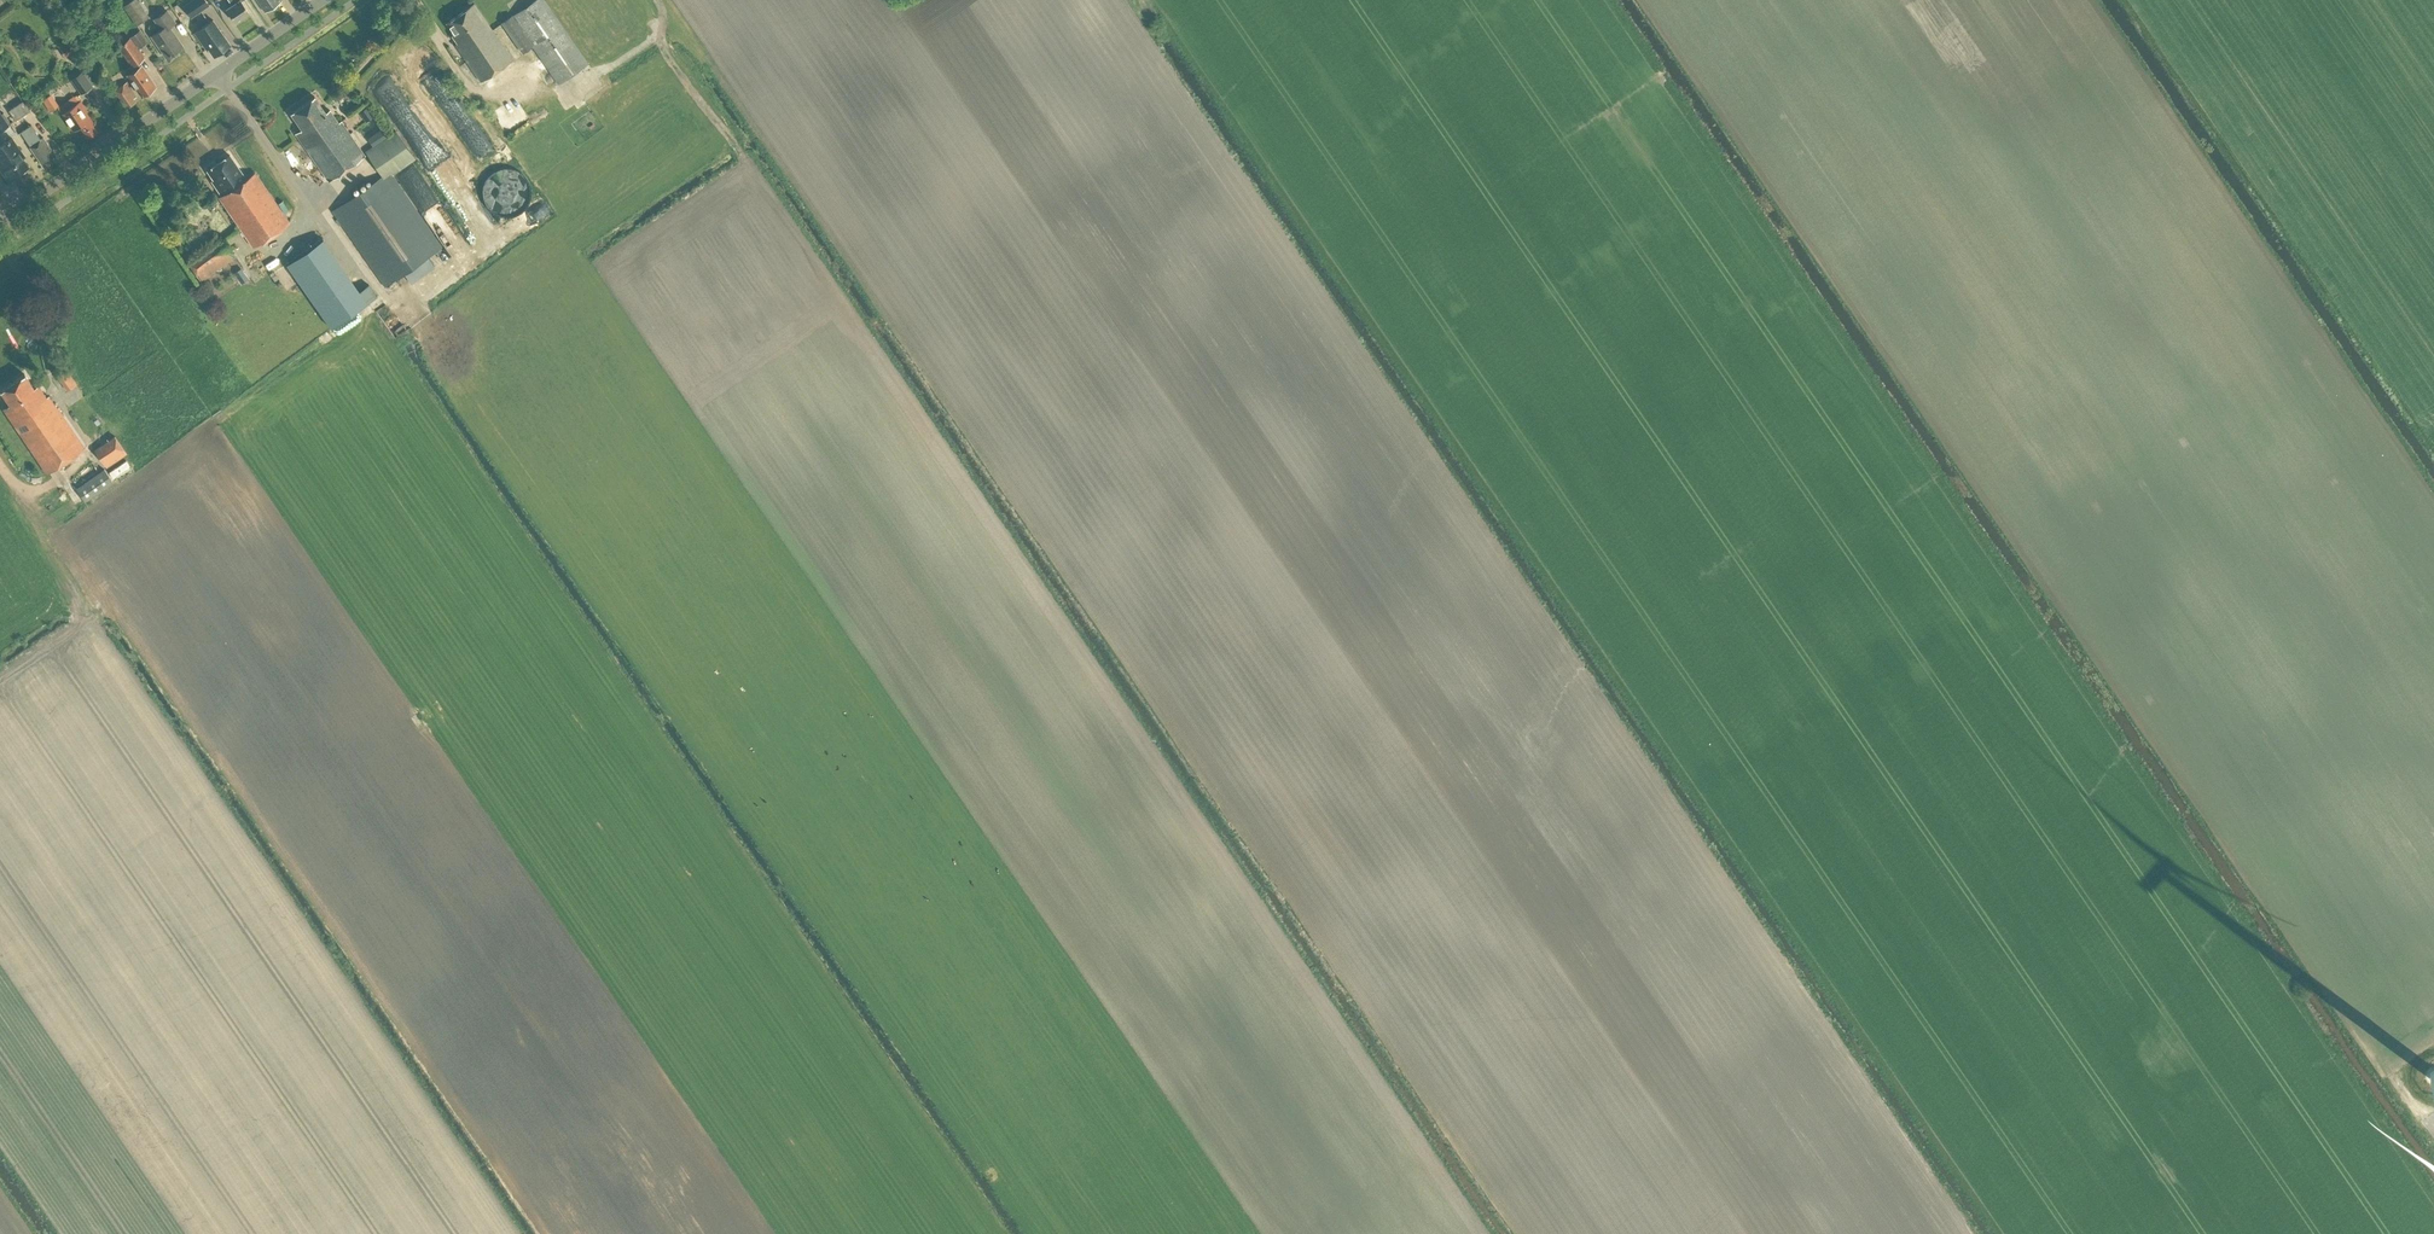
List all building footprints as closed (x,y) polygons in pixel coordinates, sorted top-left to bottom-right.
[(136,22),(149,14),(139,0),(126,0),(123,2),(136,22)] [(205,0),(187,0),(181,4),(189,16),(207,3),(205,0)] [(236,22),(250,13),(242,1),(243,0),(228,0),(232,6),(227,9),(236,22)] [(265,11),(281,0),(257,0),(265,11)] [(544,0),(535,0),(512,16),(502,22),(522,52),(533,45),(559,83),(588,63),(544,0)] [(454,33),(452,35),(457,43),(455,44),(473,71),(472,71),(474,74),(475,73),(481,81),(513,59),(492,29),(474,4),(447,22),(454,33)] [(151,35),(166,57),(182,46),(169,27),(176,22),(167,9),(153,19),(160,29),(151,35)] [(208,48),(214,56),(230,44),(213,19),(195,32),(206,49),(208,48)] [(127,75),(141,95),(155,86),(141,65),(140,66),(137,62),(144,57),(138,48),(147,42),(139,32),(131,38),(130,37),(118,46),(133,67),(129,70),(130,73),(127,75)] [(58,47),(61,57),(74,53),(71,43),(58,47)] [(69,78),(80,95),(98,83),(87,66),(69,78)] [(114,90),(126,107),(135,101),(133,98),(136,96),(126,81),(114,90)] [(45,96),(49,109),(59,106),(55,93),(45,96)] [(295,133),(328,180),(362,156),(356,146),(341,120),(338,122),(329,109),(325,112),(314,95),(290,112),(302,128),(295,133)] [(61,114),(72,129),(74,129),(80,125),(88,137),(97,131),(92,122),(93,121),(86,111),(87,111),(80,100),(61,114)] [(15,120),(29,111),(23,101),(9,110),(15,120)] [(373,116),(367,107),(360,112),(366,121),(373,116)] [(9,125),(0,111),(0,131),(9,125)] [(55,155),(43,137),(41,139),(31,125),(21,132),(30,146),(44,167),(54,161),(52,158),(55,155)] [(396,130),(387,136),(381,128),(367,137),(372,146),(364,151),(382,175),(333,211),(385,285),(404,272),(410,282),(434,266),(427,256),(441,247),(391,175),(415,158),(396,130)] [(0,147),(0,169),(8,180),(27,166),(22,158),(24,156),(12,139),(0,147)] [(221,194),(219,196),(253,246),(289,221),(255,171),(246,178),(230,154),(207,170),(213,179),(212,180),(221,194)] [(520,212),(524,208),(527,205),(529,201),(530,198),(531,192),(531,190),(530,185),(529,181),(525,175),(521,171),(516,169),(510,167),(504,167),(500,168),(497,169),(490,173),(487,176),(484,181),(483,185),(482,189),(482,194),(483,199),(484,202),(488,207),(491,210),(494,213),(497,214),(501,215),(504,216),(509,216),(511,215),(514,215),(520,212)] [(188,262),(202,281),(237,256),(223,237),(188,262)] [(372,283),(364,289),(329,237),(292,262),(335,327),(381,296),(372,283)] [(249,279),(241,268),(234,273),(241,284),(249,279)] [(61,374),(69,389),(79,383),(72,368),(61,374)] [(35,387),(25,373),(1,390),(10,404),(3,408),(47,472),(84,447),(49,395),(47,396),(38,384),(35,387)] [(95,450),(107,467),(127,453),(115,436),(95,450)] [(130,459),(112,468),(116,476),(134,467),(130,459)] [(113,481),(104,468),(76,487),(85,500),(113,481)]
